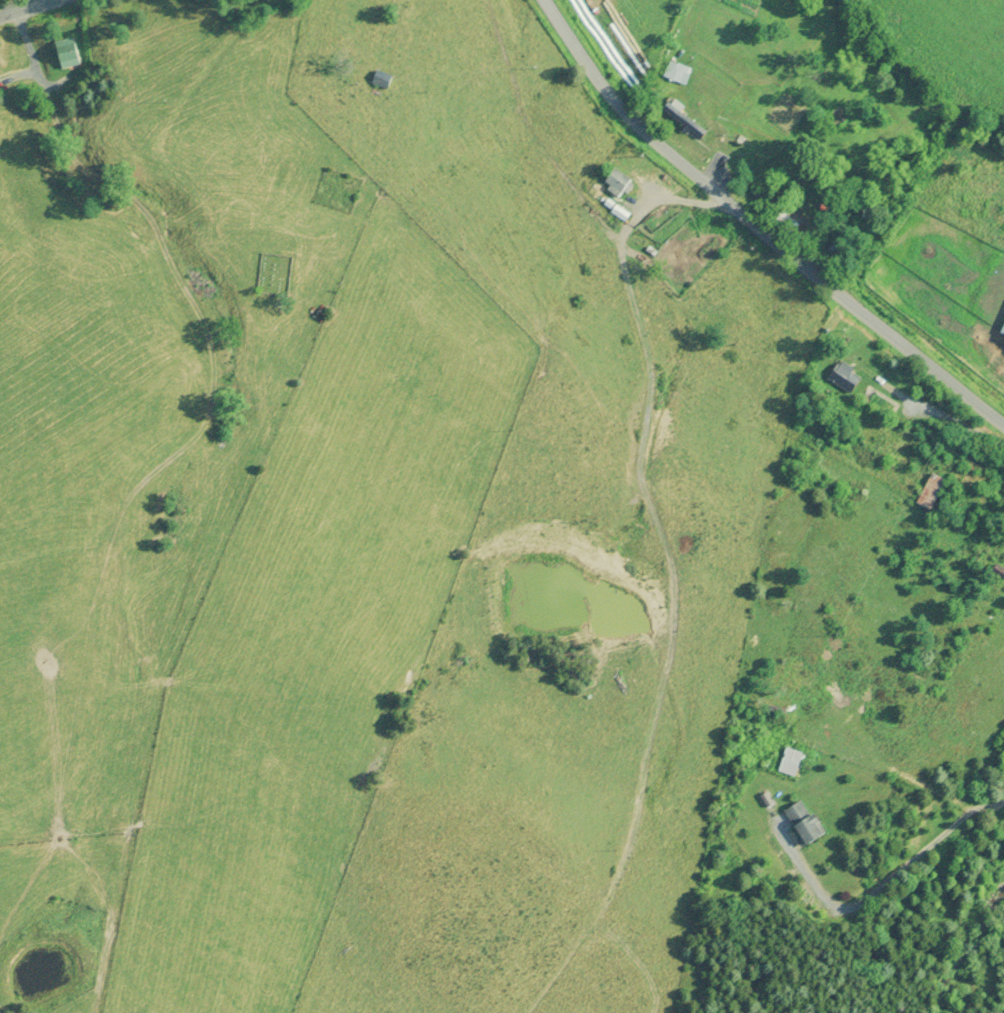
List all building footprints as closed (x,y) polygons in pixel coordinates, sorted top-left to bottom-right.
[(685,82),(689,67),(668,63),(665,78),(685,82)] [(603,182),(619,192),(628,179),(612,169),(603,182)] [(825,380),(849,394),(861,374),(837,360),(825,380)] [(932,510),(943,478),(928,473),(916,504),(932,510)] [(793,778),(802,754),(785,747),(776,772),(793,778)] [(823,834),(801,799),(781,811),(803,847),(823,834)]
